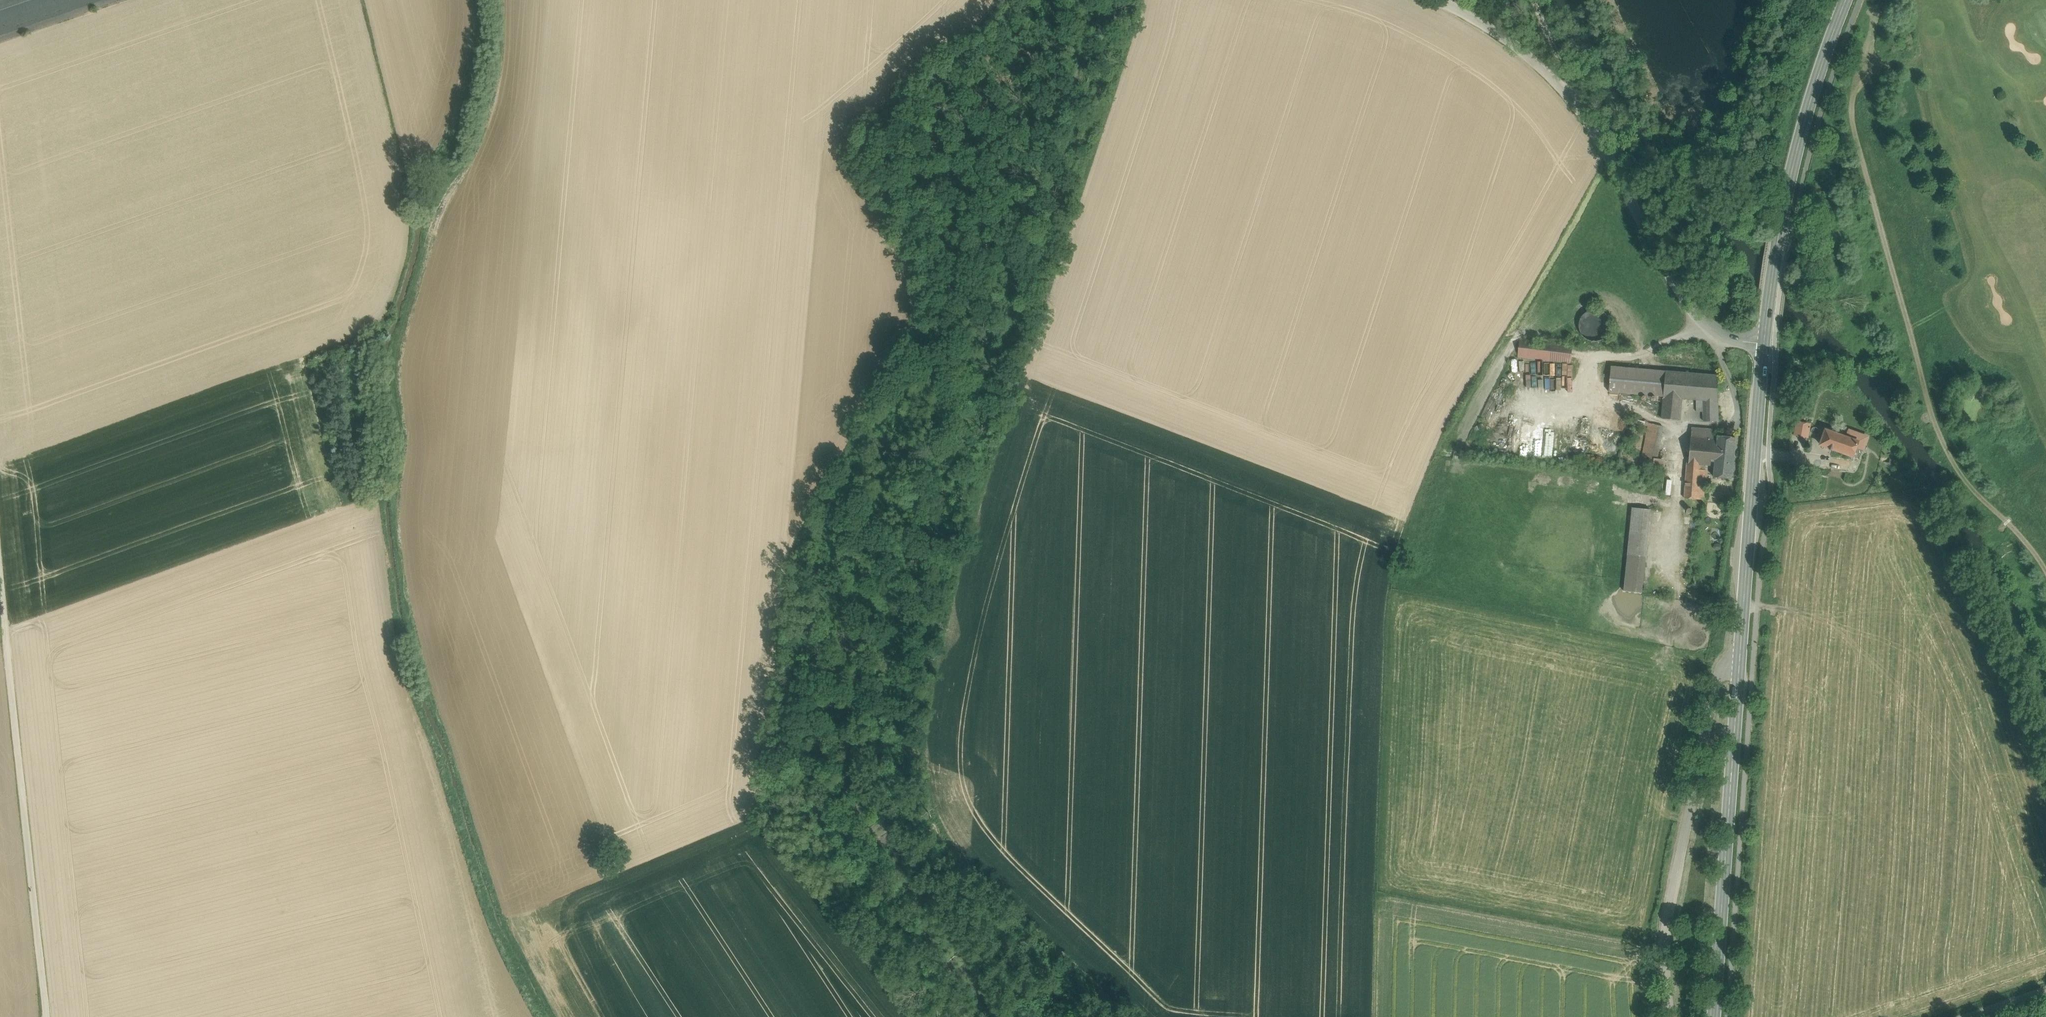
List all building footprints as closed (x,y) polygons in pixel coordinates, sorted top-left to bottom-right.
[(1570,364),(1573,346),(1519,339),(1517,357),(1570,364)] [(1554,372),(1566,375),(1567,372),(1575,374),(1577,366),(1562,363),(1562,365),(1556,364),(1554,372)] [(1666,371),(1611,366),(1609,391),(1663,396),(1666,371)] [(1717,375),(1666,371),(1663,396),(1663,397),(1682,398),(1696,399),(1704,400),(1718,401),(1717,375)] [(1527,380),(1527,384),(1533,384),(1531,372),(1520,373),(1521,381),(1527,380)] [(1682,398),(1663,397),(1661,418),(1680,420),(1682,398)] [(1718,401),(1704,400),(1704,411),(1704,421),(1718,421),(1718,401)] [(1662,426),(1649,423),(1647,429),(1661,432),(1662,426)] [(1795,434),(1807,437),(1809,425),(1797,423),(1795,434)] [(1715,430),(1692,427),(1691,436),(1714,438),(1715,430)] [(1661,432),(1647,429),(1642,458),(1655,461),(1661,432)] [(1857,446),(1858,442),(1847,437),(1825,430),(1820,444),(1853,456),(1857,446)] [(1849,430),(1847,437),(1858,442),(1857,446),(1863,448),(1867,437),(1849,430)] [(1714,438),(1691,436),(1688,463),(1701,464),(1710,465),(1714,438)] [(1735,438),(1718,436),(1713,476),(1731,478),(1735,438)] [(1850,469),(1851,459),(1835,458),(1834,468),(1850,469)] [(1688,463),(1687,463),(1684,498),(1710,500),(1712,470),(1700,469),(1701,464),(1688,463)] [(1650,509),(1632,507),(1628,555),(1646,557),(1650,509)] [(1646,557),(1628,555),(1624,591),(1642,593),(1646,557)]
